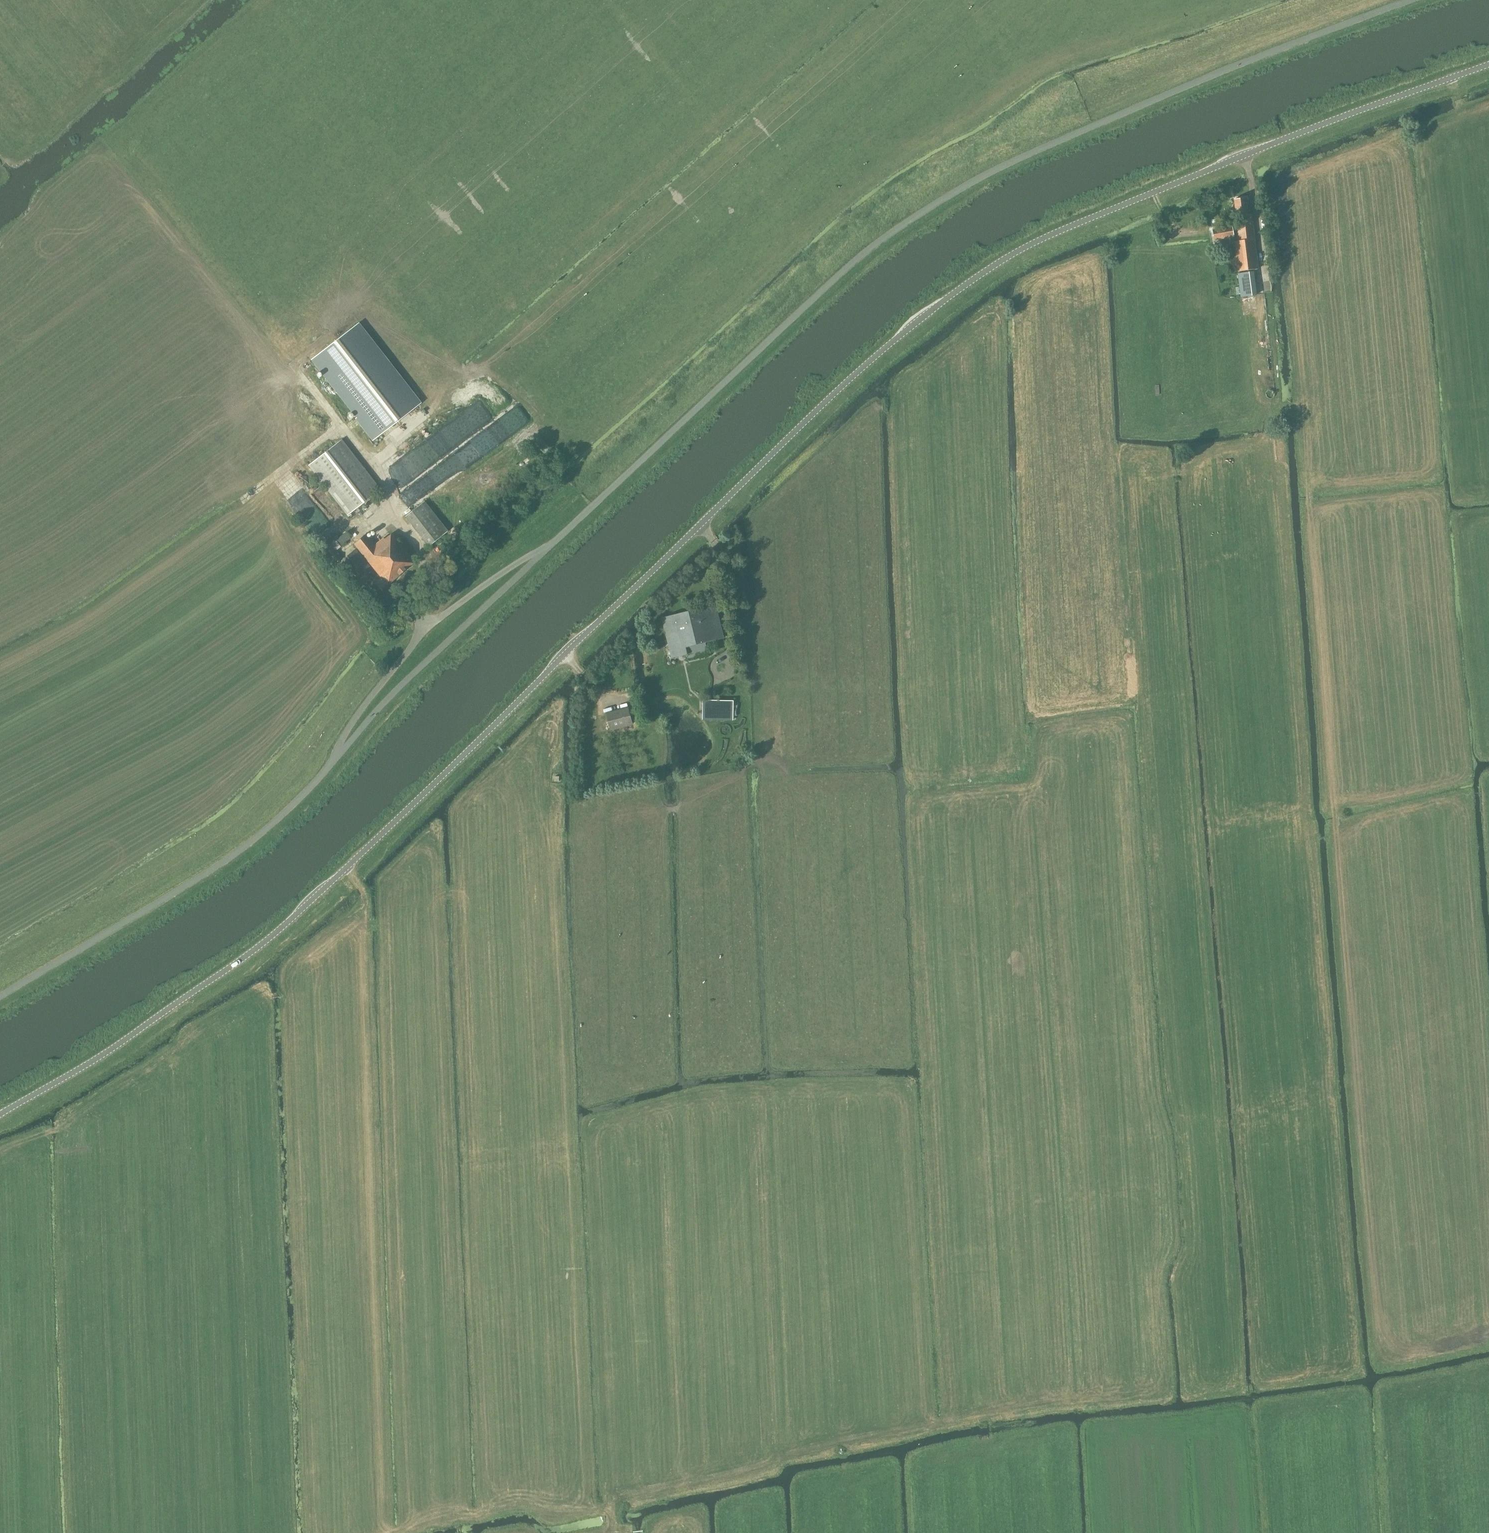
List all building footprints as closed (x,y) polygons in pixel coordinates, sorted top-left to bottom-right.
[(1247,198),(1234,200),(1237,223),(1247,223),(1251,222),(1250,214),(1249,215),(1247,198)] [(1239,241),(1235,242),(1238,272),(1257,270),(1251,222),(1247,223),(1237,223),(1239,241)] [(1232,237),(1231,227),(1212,231),(1214,240),(1232,237)] [(1242,299),(1259,297),(1256,273),(1239,275),(1242,299)] [(359,323),(311,360),(356,418),(355,419),(372,441),(421,403),(359,323)] [(348,515),(380,490),(341,442),(309,467),(348,515)] [(456,476),(424,501),(448,531),(480,507),(456,476)] [(428,547),(448,531),(424,501),(404,517),(428,547)] [(346,532),(337,540),(342,546),(351,539),(346,532)] [(415,563),(392,534),(390,534),(384,539),(383,538),(374,545),(365,534),(353,544),(387,586),(415,563)] [(352,584),(371,568),(356,549),(336,564),(352,584)] [(688,656),(707,651),(705,643),(724,638),(715,605),(662,618),(671,658),(687,654),(688,656)] [(703,700),(703,720),(734,721),(734,701),(703,700)] [(633,726),(629,707),(606,712),(610,731),(633,726)]
